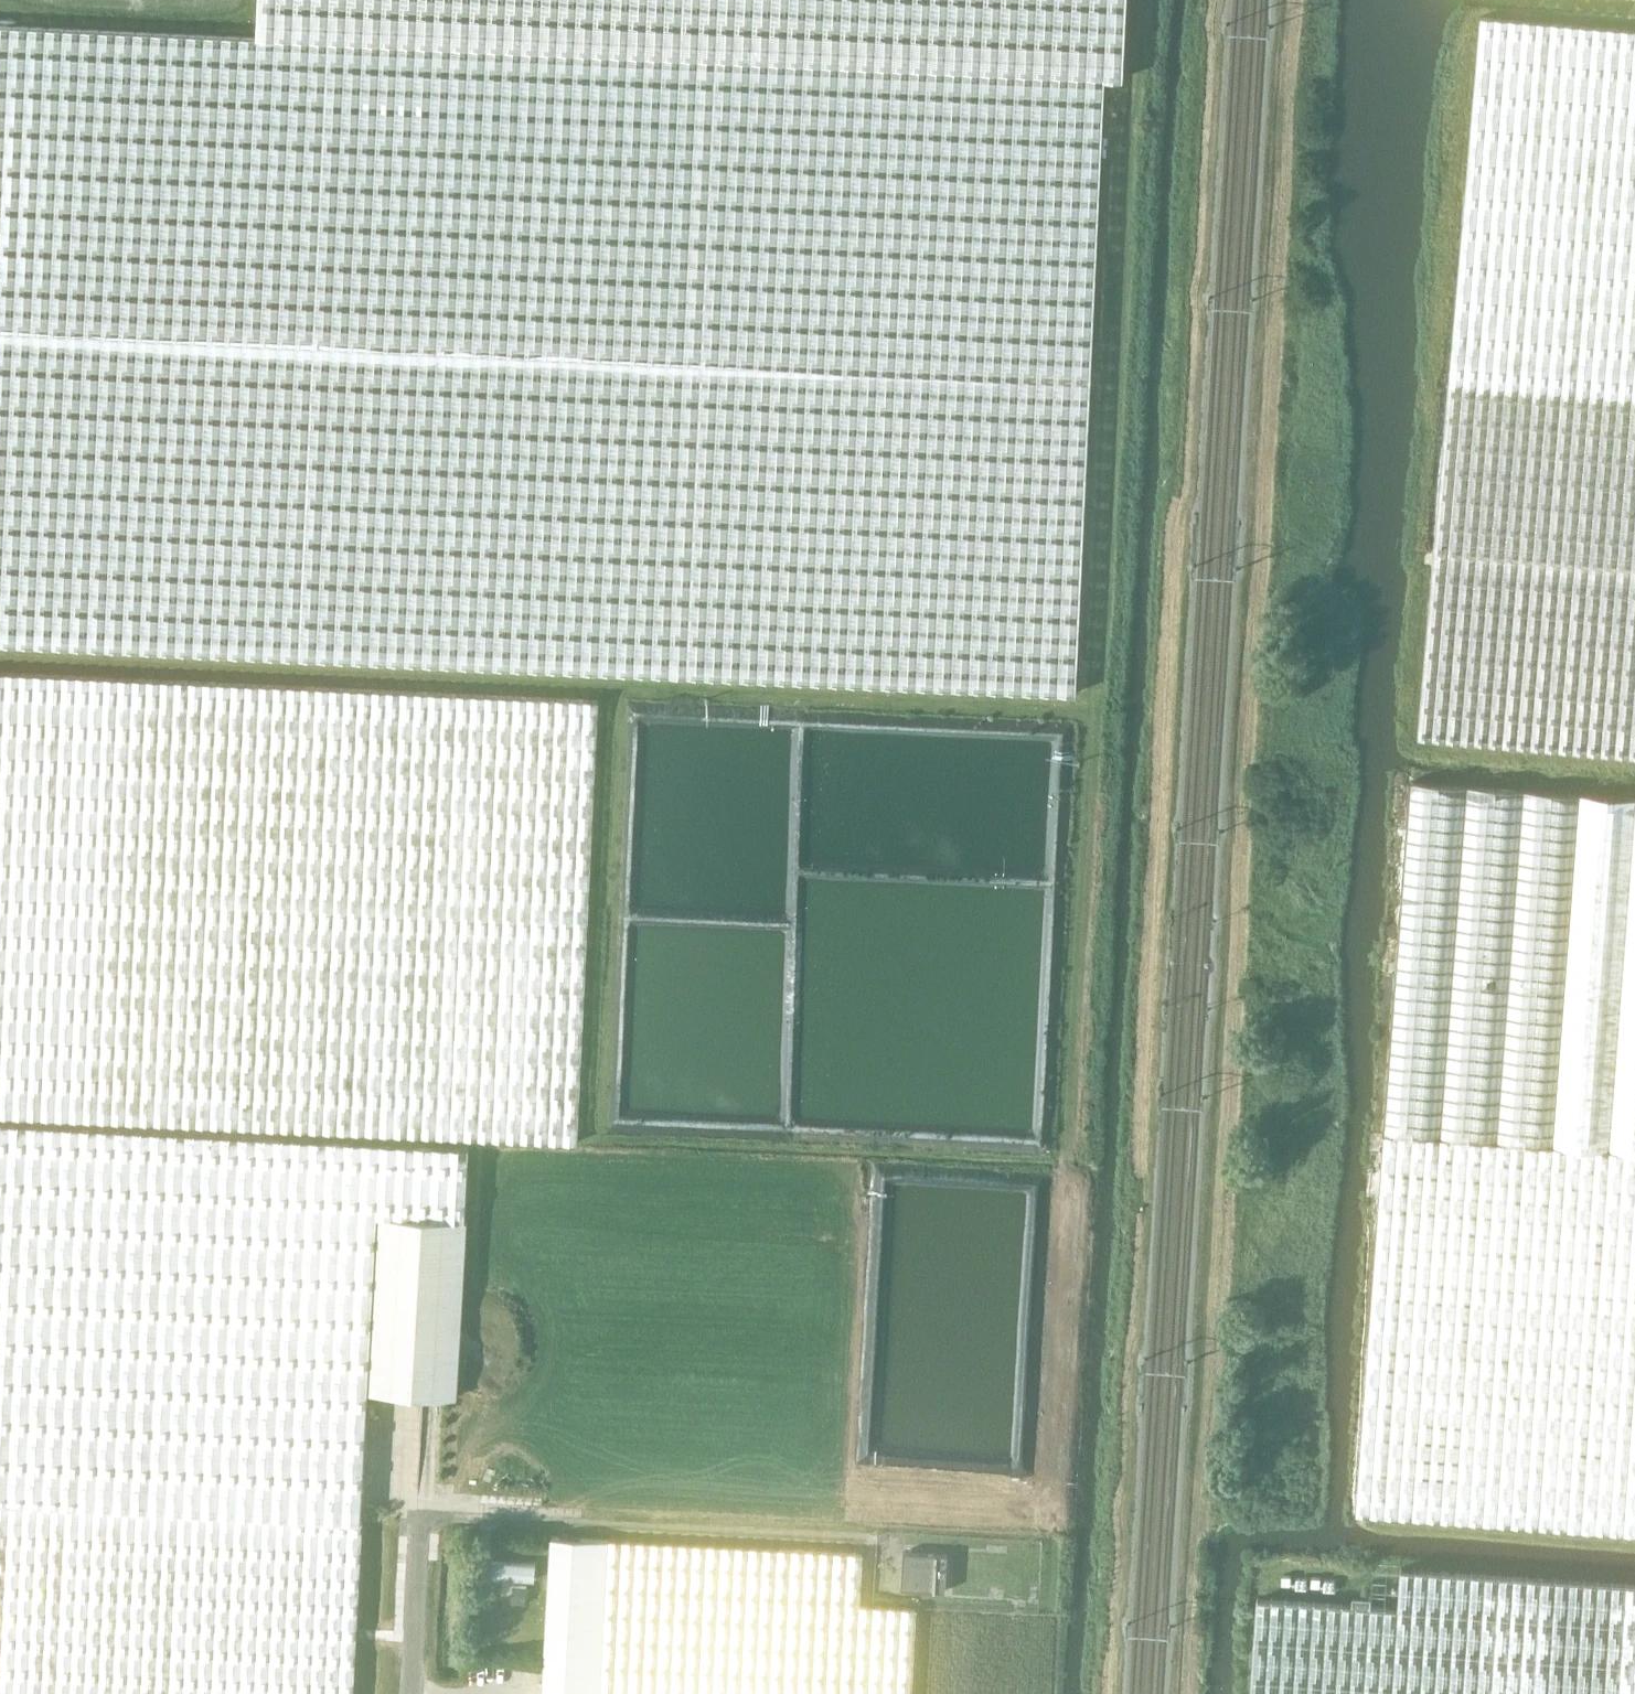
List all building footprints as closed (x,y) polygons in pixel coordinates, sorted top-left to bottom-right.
[(1076,691),(1104,76),(1122,77),(1126,0),(260,0),(258,38),(0,26),(0,642),(1076,691)] [(1416,735),(1634,754),(1634,35),(1479,19),(1416,735)] [(266,1128),(576,1144),(597,701),(285,684),(0,670),(0,1114),(266,1128)] [(1634,1536),(1634,798),(1578,794),(1408,780),(1362,1405),(1354,1516),(1363,1516),(1634,1536)] [(466,1223),(470,1146),(0,1122),(0,1503),(92,1508),(361,1523),(366,1523),(370,1398),(372,1330),(377,1221),(466,1223)] [(466,1223),(377,1221),(372,1330),(370,1398),(459,1400),(462,1335),(465,1239),(466,1223)] [(0,1503),(0,1693),(352,1693),(357,1613),(359,1569),(361,1523),(0,1503)] [(914,1610),(858,1606),(860,1555),(554,1536),(543,1693),(910,1693),(914,1610)] [(904,1549),(901,1591),(944,1593),(947,1552),(904,1549)] [(535,1563),(489,1561),(488,1577),(534,1579),(535,1563)] [(1400,1568),(1397,1607),(1363,1605),(1256,1598),(1250,1693),(1634,1693),(1634,1584),(1400,1568)] [(513,1585),(512,1602),(525,1603),(526,1585),(513,1585)]
